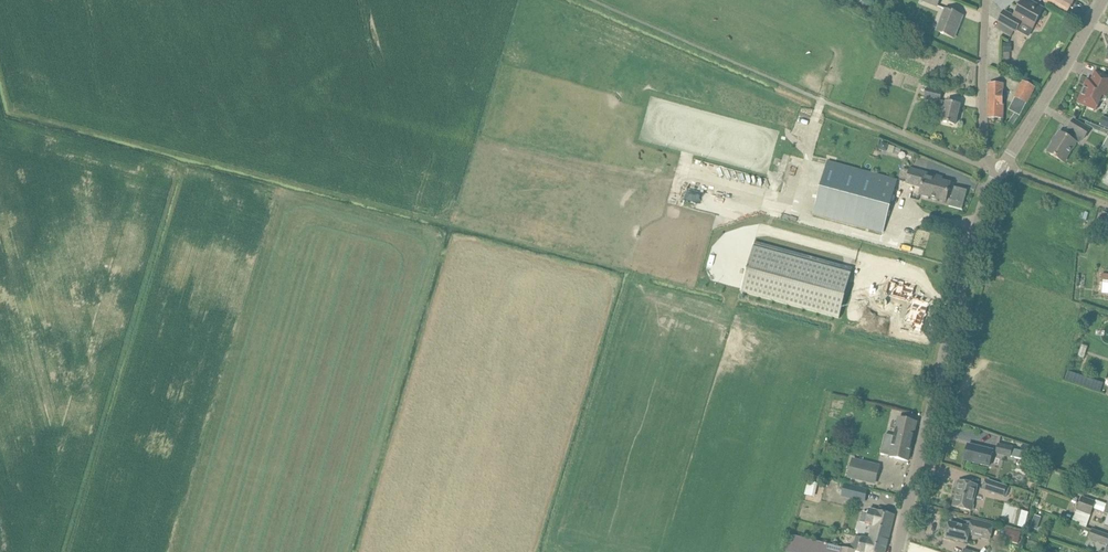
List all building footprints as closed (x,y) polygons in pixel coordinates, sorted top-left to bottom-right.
[(857,11),(866,14),(870,2),(864,0),(861,0),(857,11)] [(1034,4),(1028,0),(1023,0),(1014,17),(1004,11),(999,21),(1016,30),(1021,21),(1033,28),(1043,9),(1034,4)] [(1072,5),(1074,0),(1045,0),(1067,13),(1072,5)] [(963,16),(952,12),(946,9),(937,31),(954,38),(963,16)] [(1004,43),(1003,52),(1012,53),(1012,43),(1004,43)] [(1106,76),(1095,72),(1088,90),(1084,88),(1078,103),(1096,110),(1102,95),(1107,97),(1107,95),(1107,77),(1106,76)] [(1023,82),(1014,99),(1026,105),(1035,88),(1023,82)] [(1002,105),(1003,84),(989,84),(988,117),(1003,118),(1003,105),(1002,105)] [(940,102),(943,92),(926,89),(924,98),(940,102)] [(1026,105),(1014,99),(1008,110),(1015,114),(1019,115),(1020,116),(1026,105)] [(947,102),(942,121),(955,125),(960,105),(947,102)] [(1090,129),(1083,125),(1074,120),(1069,128),(1070,129),(1066,136),(1060,132),(1047,152),(1064,162),(1076,142),(1073,140),(1077,133),(1084,138),(1090,129)] [(1107,133),(1107,131),(1086,122),(1085,124),(1093,129),(1093,130),(1107,135),(1107,133)] [(881,143),(879,150),(886,153),(886,152),(888,145),(881,143)] [(824,172),(813,214),(882,232),(894,191),(897,180),(861,170),(848,167),(834,163),(827,161),(824,172)] [(920,194),(935,198),(946,201),(951,183),(936,179),(937,176),(910,169),(906,182),(922,187),(920,194)] [(965,187),(952,183),(947,203),(960,206),(965,187)] [(829,267),(831,261),(754,241),(741,292),(839,318),(852,273),(829,267)] [(914,297),(917,288),(889,281),(886,296),(909,302),(903,325),(911,327),(909,333),(922,336),(931,301),(914,297)] [(1080,351),(1077,363),(1085,365),(1088,353),(1080,351)] [(1068,380),(1103,392),(1106,383),(1071,370),(1068,380)] [(917,422),(906,420),(898,418),(894,436),(885,434),(881,454),(890,456),(890,457),(908,461),(917,422)] [(998,444),(996,453),(1010,456),(1030,461),(1031,454),(1033,446),(1021,442),(1019,451),(1011,449),(1012,448),(998,444)] [(993,450),(979,447),(968,444),(965,460),(989,466),(993,450)] [(852,460),(848,476),(875,483),(879,467),(852,460)] [(1010,487),(985,479),(982,489),(1007,497),(1010,487)] [(818,484),(809,481),(808,481),(805,495),(815,497),(818,484)] [(960,481),(955,502),(963,504),(962,508),(971,510),(977,485),(960,481)] [(868,489),(844,483),(841,497),(865,503),(868,489)] [(1084,512),(1089,499),(1082,496),(1077,509),(1084,512)] [(1095,501),(1089,499),(1084,512),(1091,514),(1095,501)] [(870,532),(889,536),(895,515),(870,509),(869,513),(863,511),(860,523),(872,526),(870,532)] [(946,537),(957,540),(967,542),(969,535),(990,540),(993,527),(971,522),(970,527),(950,522),(946,537)] [(1006,540),(1021,542),(1023,531),(1008,528),(1006,540)] [(1092,529),(1089,538),(1107,544),(1107,535),(1092,529)] [(786,551),(789,551),(855,551),(855,550),(860,551),(861,551),(885,551),(889,536),(870,532),(869,539),(857,536),(854,549),(851,548),(843,546),(842,548),(796,536),(790,534),(786,551)]
